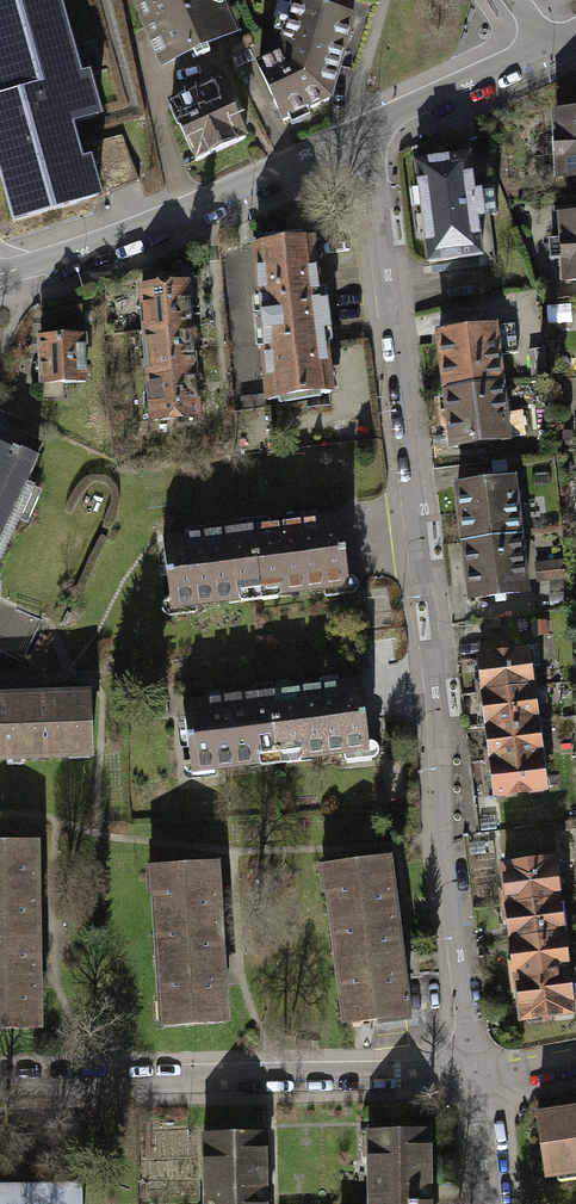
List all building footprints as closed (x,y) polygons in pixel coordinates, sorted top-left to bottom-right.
[(16,219),(99,196),(89,160),(80,163),(69,124),(98,116),(88,79),(80,81),(57,0),(25,0),(0,7),(0,86),(4,99),(0,100),(0,162),(16,219)] [(171,58),(235,29),(222,0),(145,0),(171,58)] [(261,63),(280,119),(332,97),(353,20),(295,3),(281,54),(261,63)] [(172,104),(196,160),(245,139),(235,115),(221,83),(172,104)] [(555,114),(559,174),(575,174),(575,114),(555,114)] [(96,141),(109,192),(140,178),(121,134),(96,141)] [(469,156),(416,163),(429,259),(479,253),(474,217),(497,214),(494,191),(476,193),(474,194),(469,156)] [(564,220),(566,277),(575,277),(575,219),(564,220)] [(314,242),(256,248),(266,399),(330,392),(314,242)] [(143,287),(146,330),(189,326),(185,275),(164,277),(165,285),(143,287)] [(568,303),(542,305),(543,322),(569,320),(568,303)] [(80,305),(40,318),(41,366),(41,382),(86,380),(84,337),(82,336),(80,305)] [(514,324),(496,326),(499,355),(518,353),(514,324)] [(146,330),(150,375),(193,372),(191,343),(189,326),(146,330)] [(440,332),(446,388),(502,382),(499,355),(496,326),(440,332)] [(542,346),(531,348),(534,376),(545,374),(542,346)] [(194,387),(193,372),(150,375),(154,421),(176,419),(177,425),(198,424),(194,387)] [(508,439),(502,382),(446,388),(453,445),(508,439)] [(37,460),(13,449),(12,453),(0,447),(0,540),(37,460)] [(458,486),(464,542),(519,537),(513,480),(458,486)] [(342,518),(251,528),(259,593),(325,586),(326,590),(349,588),(344,543),(342,518)] [(196,600),(259,593),(251,528),(161,538),(169,608),(197,605),(196,600)] [(524,591),(519,537),(464,542),(469,597),(524,591)] [(564,563),(537,564),(537,579),(564,578),(564,563)] [(480,655),(484,692),(531,686),(526,649),(480,655)] [(361,682),(272,692),(280,757),(343,750),(344,754),(369,751),(362,688),(361,682)] [(535,721),(531,686),(484,692),(489,727),(535,721)] [(216,765),(280,757),(272,692),(185,703),(193,773),(216,770),(216,765)] [(91,754),(89,697),(0,700),(0,757),(91,754)] [(544,788),(535,721),(489,727),(498,794),(544,788)] [(30,934),(29,913),(28,841),(0,841),(0,935),(30,934)] [(321,866),(333,957),(391,950),(389,927),(386,907),(380,858),(321,866)] [(505,872),(509,904),(557,897),(553,860),(504,867),(505,872)] [(148,866),(154,959),(214,956),(211,910),(209,862),(148,866)] [(562,933),(557,897),(509,904),(512,931),(514,939),(562,933)] [(515,947),(518,975),(567,968),(562,933),(514,939),(515,947)] [(30,934),(0,935),(0,1025),(31,1025),(30,965),(30,934)] [(399,1013),(391,950),(333,957),(341,1021),(399,1013)] [(214,965),(214,956),(154,959),(157,1024),(218,1021),(214,965)] [(572,1010),(567,968),(518,975),(524,1017),(572,1010)] [(537,1114),(546,1174),(575,1170),(575,1108),(537,1114)] [(360,1131),(360,1153),(367,1153),(368,1203),(429,1203),(429,1193),(428,1130),(360,1131)] [(204,1133),(204,1203),(266,1203),(266,1193),(266,1133),(204,1133)] [(0,1192),(0,1203),(81,1203),(81,1192),(0,1192)]
